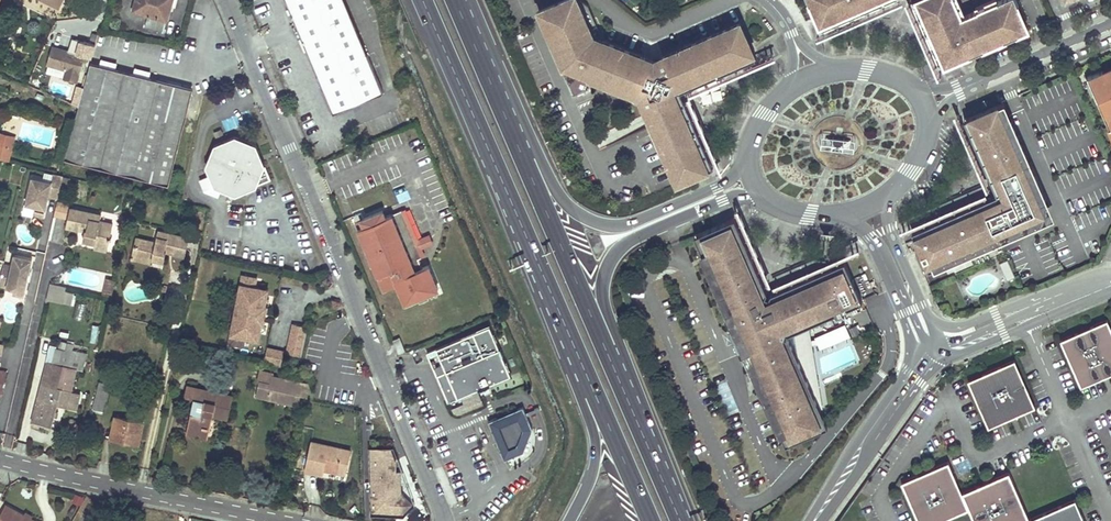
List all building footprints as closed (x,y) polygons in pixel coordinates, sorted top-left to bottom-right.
[(133,10),(150,14),(146,25),(164,30),(170,8),(164,7),(166,0),(136,0),(133,10)] [(164,7),(170,8),(173,0),(166,0),(164,7)] [(383,93),(345,0),(287,0),(291,10),(288,11),(290,16),(293,15),(317,75),(333,114),(383,93)] [(741,9),(652,47),(594,25),(582,0),(579,2),(578,0),(535,0),(574,90),(588,84),(587,80),(589,76),(644,98),(640,106),(670,184),(713,166),(679,83),(754,52),(741,9)] [(818,20),(865,0),(810,0),(818,20)] [(942,64),(967,53),(967,55),(982,49),(981,47),(1001,38),(1002,40),(1016,34),(1015,32),(1024,28),(1015,6),(1016,6),(1014,0),(996,0),(997,2),(977,10),(976,9),(962,8),(959,0),(915,0),(915,2),(920,12),(922,17),(926,27),(942,64)] [(82,15),(85,7),(76,4),(73,11),(82,15)] [(84,55),(87,43),(77,40),(73,53),(84,55)] [(78,81),(85,56),(84,55),(73,53),(72,52),(72,54),(69,53),(70,52),(53,47),(46,72),(78,81)] [(103,59),(101,66),(117,70),(118,62),(103,59)] [(67,157),(169,183),(193,89),(150,78),(135,74),(117,70),(101,66),(91,63),(67,157)] [(1091,75),(1110,119),(1110,66),(1091,75)] [(137,67),(135,74),(150,78),(152,71),(137,67)] [(366,108),(376,104),(373,98),(363,102),(366,108)] [(989,197),(911,232),(915,239),(919,249),(920,253),(928,270),(941,264),(940,263),(948,259),(949,261),(1035,222),(1040,211),(1044,200),(1008,121),(1007,122),(1004,114),(1005,113),(1000,103),(962,120),(992,187),(1007,192),(1005,198),(1003,203),(989,197)] [(5,139),(3,147),(11,148),(14,135),(2,132),(0,137),(5,139)] [(828,136),(827,145),(838,147),(839,145),(839,147),(851,148),(852,139),(840,137),(839,138),(839,137),(828,136)] [(235,137),(214,145),(206,167),(216,187),(235,195),(270,179),(256,145),(235,137)] [(59,195),(65,174),(55,172),(53,180),(34,175),(28,202),(37,204),(35,212),(46,214),(50,193),(59,195)] [(1007,192),(992,187),(996,194),(989,197),(1003,203),(1005,198),(1007,192)] [(55,216),(68,219),(71,207),(72,206),(58,202),(55,216)] [(97,242),(109,245),(113,224),(100,220),(102,214),(71,207),(68,219),(67,226),(79,228),(80,224),(87,225),(85,230),(84,239),(97,242)] [(413,242),(400,212),(384,219),(378,222),(375,215),(363,220),(361,214),(353,217),(360,234),(385,291),(396,287),(404,305),(437,291),(426,267),(421,270),(416,272),(414,267),(419,265),(417,260),(420,259),(416,250),(413,242)] [(384,219),(381,212),(375,215),(378,222),(384,219)] [(735,217),(695,235),(703,253),(706,251),(710,259),(706,260),(728,312),(727,312),(730,321),(734,330),(736,329),(778,427),(781,425),(785,433),(782,435),(786,444),(828,426),(821,409),(823,408),(810,324),(836,312),(838,316),(847,311),(846,308),(850,306),(863,301),(845,260),(776,291),(772,291),(767,290),(735,217)] [(173,252),(185,254),(189,237),(159,229),(156,241),(136,237),(133,252),(152,257),(164,260),(166,250),(167,245),(174,246),(173,252)] [(830,235),(829,241),(830,241),(832,240),(834,238),(834,236),(834,234),(834,232),(823,231),(822,233),(822,235),(822,237),(823,239),(825,240),(826,241),(827,235),(830,235)] [(427,236),(413,242),(416,250),(431,244),(429,240),(427,236)] [(152,257),(133,252),(132,258),(151,262),(152,257)] [(33,257),(15,253),(12,264),(4,262),(0,281),(0,284),(15,287),(14,291),(24,293),(33,257)] [(1008,258),(999,262),(1007,280),(1016,276),(1008,258)] [(113,291),(116,279),(107,277),(104,293),(106,294),(107,290),(113,291)] [(243,277),(230,344),(245,347),(247,338),(258,341),(262,324),(255,323),(259,306),(266,307),(269,291),(256,288),(258,280),(243,277)] [(63,301),(66,285),(50,282),(47,298),(63,301)] [(863,301),(850,306),(853,315),(866,309),(863,301)] [(264,325),(268,307),(266,307),(259,306),(255,323),(262,324),(264,325)] [(1080,386),(1110,372),(1110,328),(1107,318),(1059,339),(1080,386)] [(820,350),(850,336),(845,324),(815,338),(820,350)] [(490,325),(427,352),(448,402),(511,375),(490,325)] [(288,353),(302,357),(308,332),(294,329),(288,353)] [(406,350),(400,337),(393,340),(399,354),(406,350)] [(62,364),(65,347),(67,342),(53,339),(41,383),(52,386),(54,381),(58,382),(62,364)] [(32,420),(52,425),(57,403),(75,408),(78,394),(71,392),(77,367),(84,369),(87,352),(72,349),(73,344),(67,342),(65,347),(62,364),(58,382),(54,381),(52,386),(41,383),(32,420)] [(285,351),(269,348),(266,363),(282,366),(285,351)] [(988,426),(1034,406),(1014,359),(967,379),(988,426)] [(273,374),(260,371),(258,381),(260,382),(271,384),(273,376),(273,374)] [(303,383),(273,376),(271,384),(260,382),(257,397),(279,401),(298,406),(300,395),(303,383)] [(93,408),(102,410),(106,394),(108,394),(112,383),(100,380),(93,408)] [(311,385),(303,383),(300,395),(308,397),(311,385)] [(213,414),(229,418),(233,395),(217,392),(215,402),(202,399),(204,389),(187,385),(184,396),(195,398),(189,424),(210,429),(213,414)] [(217,392),(204,389),(202,399),(215,402),(217,392)] [(523,406),(488,421),(505,459),(523,452),(533,429),(523,406)] [(766,410),(756,414),(770,447),(780,443),(766,410)] [(111,438),(138,444),(143,422),(116,416),(111,438)] [(210,429),(189,424),(187,433),(209,438),(210,429)] [(350,450),(311,441),(305,470),(323,474),(325,469),(345,473),(350,450)] [(371,447),(372,512),(409,514),(418,504),(408,493),(401,492),(400,458),(395,458),(395,446),(371,447)] [(903,481),(920,520),(941,520),(970,508),(976,520),(1023,520),(1029,518),(1009,471),(963,491),(950,461),(903,481)] [(1029,518),(1031,520),(1085,520),(1075,498),(1029,518)] [(6,506),(0,518),(0,520),(34,520),(30,519),(24,515),(6,506)]
